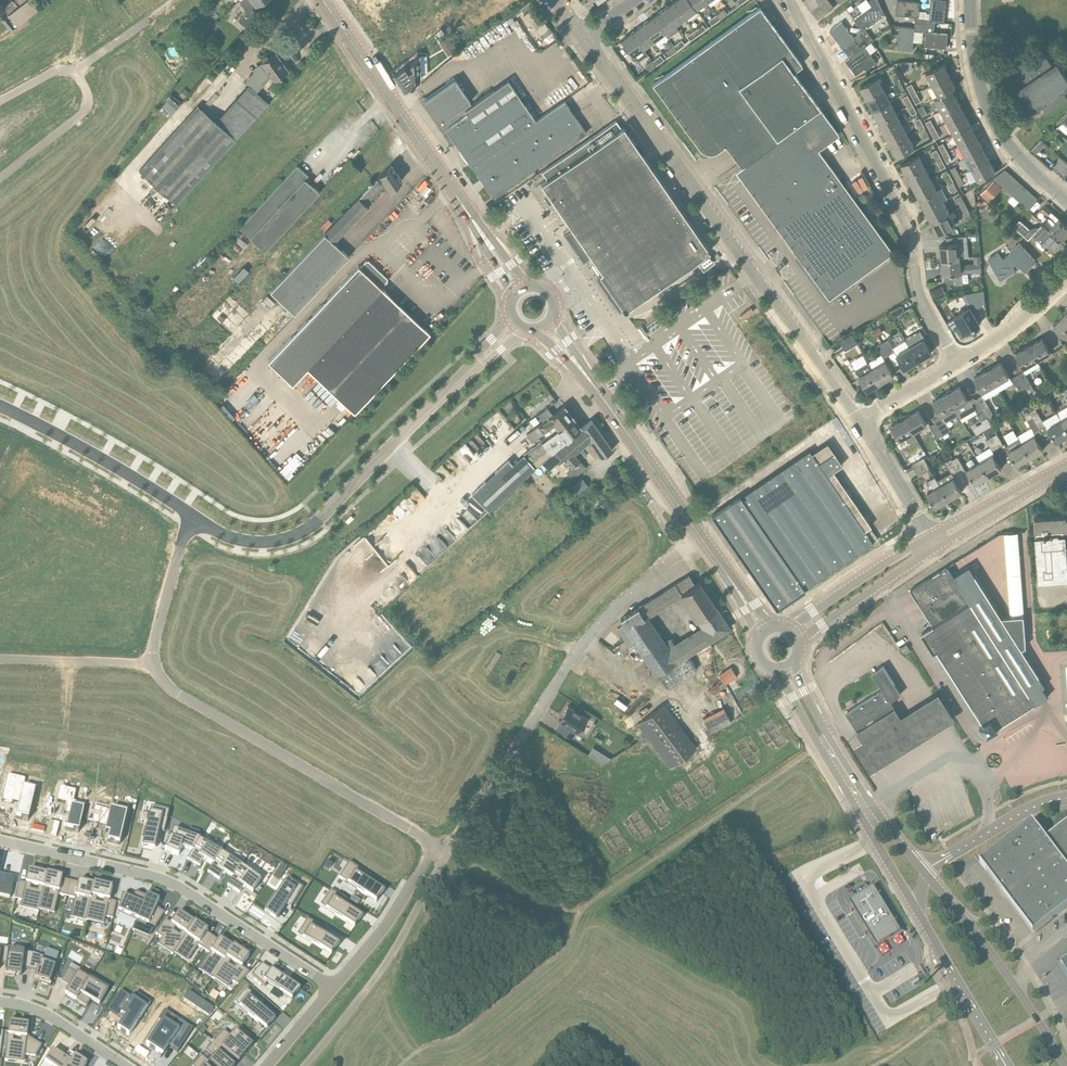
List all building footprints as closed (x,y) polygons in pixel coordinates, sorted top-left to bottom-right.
[(247,11),(263,0),(240,0),(247,11)] [(689,0),(676,0),(674,1),(686,17),(696,9),(689,0)] [(705,0),(689,0),(696,9),(707,2),(705,0)] [(827,11),(834,6),(833,4),(839,0),(804,0),(811,10),(821,2),(825,7),(827,11)] [(863,39),(868,45),(874,40),(866,29),(885,15),(878,0),(870,0),(869,1),(872,6),(854,19),(863,31),(859,34),(863,39)] [(923,17),(919,16),(920,10),(921,1),(909,0),(897,0),(896,14),(915,16),(914,23),(922,24),(923,17)] [(923,17),(922,24),(929,25),(930,21),(935,22),(944,23),(947,0),(944,0),(932,0),(930,13),(927,13),(927,11),(920,10),(919,16),(923,17)] [(686,17),(674,1),(664,9),(675,25),(686,17)] [(811,10),(815,15),(825,7),(821,2),(811,10)] [(816,147),(837,131),(793,71),(801,64),(760,6),(653,84),(674,114),(699,148),(701,151),(703,152),(705,153),(709,154),(711,154),(714,153),(717,152),(730,142),(746,164),(736,172),(829,299),(892,252),(850,194),(852,193),(845,183),(843,184),(816,147)] [(825,7),(815,15),(818,20),(828,13),(828,11),(827,11),(825,7)] [(247,28),(259,14),(253,9),(247,15),(245,14),(239,21),(247,28)] [(532,14),(528,9),(523,12),(543,39),(552,32),(536,10),(532,14)] [(675,25),(664,9),(653,17),(665,33),(668,37),(678,30),(675,25)] [(716,15),(719,19),(727,13),(724,9),(716,15)] [(719,19),(716,15),(708,21),(711,25),(719,19)] [(665,33),(653,17),(643,24),(654,40),(665,33)] [(858,43),(863,39),(859,34),(854,37),(842,21),(830,30),(844,49),(845,47),(856,40),(858,43)] [(929,25),(922,24),(921,32),(925,32),(923,46),(947,49),(948,34),(933,32),(933,30),(935,28),(935,22),(930,21),(929,25)] [(922,24),(914,23),(914,27),(899,25),(897,48),(912,50),(914,31),(921,32),(922,24)] [(654,40),(643,24),(632,32),(644,48),(654,40)] [(695,30),(698,34),(706,29),(703,25),(695,30)] [(441,27),(435,33),(438,37),(444,33),(441,27)] [(687,36),(690,40),(698,34),(695,30),(687,36)] [(644,48),(632,32),(621,40),(633,56),(644,48)] [(447,38),(440,44),(443,49),(451,44),(447,38)] [(863,39),(858,43),(856,40),(845,47),(852,56),(846,60),(856,74),(865,68),(867,70),(877,62),(869,51),(868,52),(865,47),(868,45),(863,39)] [(677,50),(685,44),(682,40),(674,46),(677,50)] [(677,50),(674,46),(666,51),(669,56),(677,50)] [(1041,50),(1035,54),(1018,65),(1012,69),(1023,86),(1018,89),(1033,112),(1043,106),(1047,113),(1066,100),(1066,98),(1063,92),(1066,90),(1066,78),(1057,63),(1052,66),(1041,50)] [(405,60),(391,70),(405,90),(407,90),(419,81),(420,79),(419,56),(415,51),(413,53),(413,52),(409,55),(410,57),(405,60)] [(257,92),(270,76),(274,81),(289,71),(276,52),(269,57),(268,55),(262,59),(263,61),(261,63),(262,64),(254,69),(256,72),(246,83),(249,85),(257,92)] [(652,61),(656,66),(664,60),(660,55),(652,61)] [(656,66),(652,61),(645,67),(648,71),(656,66)] [(926,73),(932,85),(950,76),(944,64),(926,73)] [(891,75),(895,83),(900,81),(895,72),(891,75)] [(950,76),(932,85),(939,97),(952,90),(956,88),(950,76)] [(867,99),(885,90),(878,78),(861,87),(867,99)] [(471,165),(473,163),(536,120),(508,80),(469,106),(467,103),(470,101),(455,79),(424,101),(439,122),(441,121),(471,165)] [(900,81),(895,83),(900,92),(905,89),(900,81)] [(912,95),(917,92),(912,84),(907,87),(912,95)] [(176,204),(268,103),(257,92),(249,85),(216,122),(198,105),(139,170),(176,204)] [(179,94),(183,98),(189,92),(185,88),(179,94)] [(873,110),(891,101),(885,90),(867,99),(873,110)] [(952,90),(939,97),(935,99),(941,110),(958,101),(952,90)] [(917,92),(912,95),(916,104),(922,101),(917,92)] [(903,98),(908,107),(913,104),(908,95),(903,98)] [(536,120),(473,163),(494,193),(530,168),(532,170),(586,133),(564,101),(536,120)] [(879,122),(897,113),(891,101),(873,110),(879,122)] [(958,101),(941,110),(947,122),(964,113),(958,101)] [(913,104),(908,107),(912,115),(917,112),(913,104)] [(923,117),(928,114),(923,105),(918,108),(923,117)] [(885,133),(903,124),(897,113),(879,122),(885,133)] [(964,113),(947,122),(953,134),(971,124),(964,113)] [(915,121),(920,130),(925,127),(920,118),(915,121)] [(1059,127),(1066,134),(1066,133),(1066,118),(1059,127)] [(594,260),(677,203),(623,126),(621,127),(616,120),(542,171),(547,179),(541,183),(578,237),(575,239),(581,248),(584,245),(594,260)] [(931,131),(935,128),(931,120),(926,122),(931,131)] [(891,145),(909,136),(903,124),(885,133),(891,145)] [(971,124),(953,134),(959,145),(977,136),(971,124)] [(925,127),(920,130),(924,138),(930,135),(925,127)] [(940,137),(935,128),(931,131),(935,140),(940,137)] [(909,136),(891,145),(897,157),(915,148),(909,136)] [(977,136),(959,145),(965,157),(983,148),(977,136)] [(1064,143),(1058,138),(1053,143),(1059,148),(1064,143)] [(943,155),(948,152),(943,143),(938,146),(943,155)] [(983,148),(965,157),(971,169),(989,159),(983,148)] [(932,152),(937,161),(942,158),(937,150),(932,152)] [(948,152),(943,155),(947,163),(953,161),(948,152)] [(908,176),(925,167),(919,155),(901,164),(908,176)] [(942,158),(937,161),(941,170),(946,167),(942,158)] [(989,159),(971,169),(978,181),(995,172),(989,159)] [(385,186),(391,191),(402,180),(391,164),(270,291),(295,314),(349,257),(334,242),(369,206),(368,205),(372,202),(372,200),(376,196),(378,195),(381,192),(381,189),(385,186)] [(265,251),(319,192),(305,179),(308,175),(297,165),(239,228),(265,251)] [(914,188),(931,178),(925,167),(908,176),(914,188)] [(955,178),(960,175),(956,167),(950,169),(955,178)] [(999,182),(1008,172),(1005,170),(994,178),(999,182)] [(1004,187),(1013,176),(1008,172),(999,182),(1004,187)] [(944,175),(949,184),(954,181),(949,173),(944,175)] [(965,184),(960,175),(955,178),(960,186),(965,184)] [(1009,191),(1018,181),(1013,176),(1004,187),(1009,191)] [(920,199),(937,190),(931,178),(914,188),(920,199)] [(1002,188),(994,180),(981,194),(989,202),(1002,188)] [(954,181),(949,184),(953,193),(958,190),(954,181)] [(1014,196),(1023,185),(1018,181),(1009,191),(1014,196)] [(1018,200),(1028,190),(1023,185),(1014,196),(1018,200)] [(926,211),(943,201),(937,190),(920,199),(926,211)] [(1023,205),(1033,194),(1028,190),(1018,200),(1023,205)] [(1038,199),(1033,194),(1023,205),(1028,209),(1038,199)] [(961,207),(966,204),(961,196),(956,198),(961,207)] [(932,222),(949,213),(943,201),(926,211),(932,222)] [(710,251),(677,203),(594,260),(602,271),(599,274),(600,274),(625,310),(705,254),(711,263),(703,269),(703,270),(715,262),(708,252),(710,251)] [(970,213),(966,204),(961,207),(965,215),(970,213)] [(1062,239),(1066,234),(1066,225),(1045,205),(1041,209),(1051,217),(1047,222),(1046,224),(1062,239)] [(987,214),(993,219),(997,213),(992,209),(987,214)] [(949,213),(932,222),(938,234),(956,225),(949,213)] [(1029,239),(1034,233),(1029,229),(1020,220),(1014,226),(1029,239)] [(1046,224),(1044,222),(1034,233),(1036,235),(1052,250),(1062,239),(1046,224)] [(942,260),(960,258),(959,244),(967,243),(967,241),(967,236),(946,238),(947,245),(940,245),(942,260)] [(1035,261),(1020,243),(1010,252),(1011,254),(1003,259),(998,252),(989,258),(993,265),(1001,278),(1017,269),(1016,267),(1020,263),(1025,270),(1035,261)] [(961,267),(960,258),(942,260),(944,281),(956,280),(956,284),(962,284),(961,272),(981,270),(980,256),(975,256),(975,265),(961,267)] [(319,379),(394,300),(382,287),(388,281),(387,278),(369,261),(366,261),(360,267),(359,266),(269,361),(293,384),(308,368),(319,379)] [(237,282),(248,271),(243,266),(232,277),(237,282)] [(931,289),(934,298),(946,294),(943,285),(931,289)] [(975,308),(983,304),(977,290),(969,294),(975,308)] [(430,333),(394,300),(319,379),(355,413),(430,333)] [(893,318),(905,311),(902,305),(890,313),(893,318)] [(973,328),(980,324),(970,308),(955,316),(964,333),(973,328)] [(1064,314),(1054,325),(1066,336),(1066,335),(1066,317),(1064,314)] [(948,322),(950,326),(957,323),(954,318),(948,322)] [(879,326),(874,329),(878,335),(883,332),(879,326)] [(910,347),(918,361),(931,353),(923,339),(925,338),(921,331),(906,339),(910,347)] [(845,350),(857,343),(852,335),(840,342),(845,350)] [(1029,346),(1037,360),(1051,353),(1042,338),(1029,346)] [(882,343),(890,355),(895,351),(888,339),(882,343)] [(890,355),(882,343),(877,346),(884,358),(890,355)] [(1037,360),(1029,346),(1016,354),(1024,368),(1037,360)] [(918,361),(910,347),(897,355),(905,369),(918,361)] [(1066,361),(1060,349),(1054,352),(1061,365),(1066,361)] [(872,369),(880,383),(894,375),(886,361),(872,369)] [(988,370),(996,384),(1009,377),(1001,362),(988,370)] [(880,383),(872,369),(868,363),(856,370),(868,391),(880,383)] [(996,384),(988,370),(975,378),(983,392),(996,384)] [(1018,375),(1025,387),(1029,393),(1034,390),(1024,372),(1018,375)] [(1025,387),(1018,375),(1013,378),(1020,390),(1025,387)] [(947,394),(959,415),(961,418),(976,409),(983,421),(989,419),(977,399),(978,399),(974,397),(968,401),(960,387),(947,394)] [(936,423),(943,434),(943,435),(945,438),(950,435),(948,432),(951,430),(946,422),(959,415),(947,394),(933,402),(941,416),(935,420),(936,423)] [(977,399),(989,419),(994,415),(983,396),(978,399),(977,399)] [(1027,406),(1030,411),(1035,408),(1032,403),(1027,406)] [(565,406),(555,413),(545,420),(538,426),(527,434),(533,442),(544,433),(547,437),(552,433),(553,434),(574,418),(573,416),(572,415),(571,413),(570,412),(565,406)] [(540,413),(545,420),(555,413),(550,406),(540,413)] [(905,418),(913,432),(927,425),(918,410),(905,418)] [(1039,428),(1033,417),(1031,413),(1029,414),(1027,411),(1024,413),(1033,429),(1034,431),(1039,428)] [(1047,429),(1048,428),(1056,442),(1066,436),(1066,431),(1061,421),(1057,413),(1043,421),(1045,424),(1047,429)] [(1033,417),(1039,428),(1045,424),(1043,421),(1039,414),(1033,417)] [(524,454),(535,468),(548,457),(555,450),(582,428),(574,418),(553,434),(552,433),(547,437),(524,454)] [(913,432),(905,418),(892,426),(900,440),(905,437),(907,442),(910,442),(917,438),(913,432)] [(992,425),(991,424),(988,419),(984,422),(982,423),(986,428),(992,425)] [(582,428),(555,450),(562,457),(578,474),(586,468),(573,454),(590,439),(603,456),(613,449),(592,420),(582,428)] [(943,434),(936,423),(930,426),(937,438),(943,435),(943,434)] [(997,433),(991,437),(998,448),(1004,444),(997,433)] [(1043,450),(1039,443),(1035,436),(1022,443),(1030,457),(1043,450)] [(998,448),(991,437),(986,440),(992,451),(998,448)] [(1030,457),(1022,443),(1018,438),(1004,446),(1007,452),(1009,451),(1017,465),(1030,457)] [(833,471),(842,465),(827,442),(811,453),(809,450),(741,496),(712,515),(777,610),(805,591),(804,590),(878,539),(871,528),(872,527),(833,471)] [(980,462),(988,476),(1001,469),(993,454),(980,462)] [(958,456),(952,460),(958,471),(964,467),(958,456)] [(915,470),(927,463),(924,457),(912,465),(915,470)] [(958,471),(952,460),(951,458),(946,461),(952,472),(953,474),(958,471)] [(525,477),(513,464),(508,459),(471,493),(489,511),(525,477)] [(988,476),(980,462),(966,470),(975,484),(988,476)] [(927,463),(915,470),(918,476),(930,468),(927,463)] [(937,480),(940,485),(949,500),(962,492),(953,478),(955,477),(953,474),(952,472),(937,480)] [(949,500),(940,485),(937,480),(935,476),(928,480),(934,489),(927,493),(935,507),(949,500)] [(578,494),(589,486),(583,478),(573,486),(578,494)] [(597,507),(602,512),(610,505),(606,499),(597,507)] [(1066,513),(1035,516),(1039,578),(1062,576),(1066,576),(1066,516),(1066,513)] [(1010,616),(1024,616),(1018,535),(1005,536),(1010,616)] [(952,572),(948,566),(911,590),(914,595),(922,607),(928,616),(929,618),(934,626),(922,634),(934,653),(937,651),(983,724),(980,726),(984,733),(991,734),(998,730),(997,729),(1026,711),(1041,702),(1045,699),(1043,694),(1046,692),(1023,655),(1027,651),(1024,622),(1024,616),(1010,616),(1002,617),(969,566),(954,575),(952,572)] [(645,617),(627,629),(657,674),(658,673),(667,688),(696,670),(687,655),(730,628),(722,616),(722,615),(699,581),(695,584),(689,575),(664,591),(656,596),(646,602),(652,612),(662,606),(670,601),(675,597),(678,600),(684,596),(704,628),(667,651),(645,617)] [(627,629),(645,617),(652,612),(646,602),(642,605),(620,619),(627,629)] [(903,653),(910,649),(907,644),(900,648),(903,653)] [(725,684),(737,676),(730,666),(718,674),(725,684)] [(857,732),(895,708),(890,701),(901,694),(883,666),(872,673),(883,690),(846,713),(857,732)] [(958,721),(941,694),(921,706),(901,719),(895,708),(857,732),(864,742),(857,746),(873,773),(938,733),(958,721)] [(742,696),(738,699),(742,705),(746,702),(742,696)] [(568,706),(562,716),(559,720),(560,721),(561,722),(557,727),(572,737),(576,731),(578,733),(587,718),(568,706)] [(671,767),(694,750),(661,706),(638,724),(671,767)] [(727,707),(723,710),(726,715),(727,714),(731,712),(727,707)] [(710,733),(731,722),(727,714),(726,715),(723,710),(703,719),(710,733)] [(778,750),(787,743),(771,719),(761,726),(766,732),(760,736),(767,746),(772,742),(778,750)] [(697,726),(693,729),(696,734),(701,731),(697,726)] [(734,745),(750,769),(760,762),(754,754),(760,751),(753,741),(748,744),(743,738),(734,745)] [(733,780),(743,774),(727,750),(717,757),(721,763),(716,766),(722,776),(728,773),(733,780)] [(595,758),(602,763),(610,759),(599,752),(595,758)] [(652,756),(647,759),(651,764),(656,761),(652,756)] [(637,766),(632,769),(636,774),(640,771),(637,766)] [(689,776),(705,799),(715,793),(710,785),(715,781),(708,771),(703,775),(699,769),(689,776)] [(7,779),(0,809),(16,813),(13,828),(26,831),(37,787),(7,779)] [(688,811),(698,804),(682,781),(672,787),(676,793),(671,797),(678,807),(683,803),(688,811)] [(607,785),(602,788),(606,794),(611,791),(607,785)] [(64,840),(77,843),(87,799),(59,792),(52,821),(67,825),(64,840)] [(645,806),(661,830),(671,823),(665,815),(671,812),(664,802),(658,806),(654,799),(645,806)] [(142,847),(142,849),(154,851),(159,833),(164,834),(169,812),(151,808),(142,847)] [(605,809),(601,812),(605,817),(609,814),(605,809)] [(644,841),(654,835),(637,811),(628,818),(632,824),(626,827),(633,837),(639,834),(644,841)] [(1008,899),(1060,858),(1033,823),(980,863),(1008,899)] [(622,857),(631,850),(615,826),(605,833),(609,839),(604,843),(611,853),(616,849),(622,857)] [(170,839),(165,852),(178,857),(182,849),(192,853),(200,840),(200,839),(174,829),(170,839)] [(192,853),(187,861),(200,868),(204,860),(213,865),(222,853),(222,852),(200,840),(192,853)] [(213,865),(208,873),(220,881),(225,873),(233,879),(241,866),(222,853),(213,865)] [(1008,899),(1034,933),(1066,909),(1066,868),(1060,858),(1008,899)] [(278,869),(284,873),(288,867),(282,863),(278,869)] [(349,863),(339,878),(376,902),(376,901),(384,892),(368,881),(371,877),(349,863)] [(233,879),(227,887),(239,894),(244,887),(253,892),(261,879),(241,866),(233,879)] [(19,882),(15,899),(22,900),(30,902),(28,910),(38,912),(39,911),(39,910),(47,874),(29,870),(26,884),(19,882)] [(47,874),(39,910),(39,911),(48,913),(50,905),(56,906),(58,895),(67,897),(70,881),(62,880),(63,877),(47,874)] [(0,888),(0,890),(12,893),(15,879),(14,878),(14,879),(5,877),(5,876),(3,876),(3,877),(0,876),(0,887),(0,888)] [(266,912),(265,913),(276,920),(286,904),(291,907),(303,888),(288,878),(266,912)] [(70,881),(67,897),(75,899),(72,910),(78,912),(76,920),(86,922),(86,921),(94,885),(79,881),(78,883),(70,881)] [(94,885),(86,921),(96,923),(98,915),(106,917),(113,919),(116,902),(110,901),(113,887),(94,883),(94,885)] [(865,927),(862,928),(865,933),(866,935),(866,934),(868,933),(877,948),(887,941),(901,933),(896,925),(873,888),(850,902),(851,905),(852,906),(849,907),(852,911),(852,912),(853,912),(852,911),(854,910),(864,926),(865,927)] [(331,890),(321,905),(354,927),(355,927),(363,917),(347,907),(349,902),(331,890)] [(122,899),(118,914),(137,922),(138,920),(137,920),(147,898),(146,897),(135,893),(132,900),(122,896),(122,899)] [(147,898),(137,920),(138,920),(155,928),(164,915),(156,909),(156,908),(159,901),(147,896),(146,897),(147,898)] [(357,905),(360,900),(353,896),(350,901),(357,905)] [(165,920),(156,935),(162,938),(169,943),(164,950),(173,956),(174,954),(194,923),(179,913),(171,924),(165,920)] [(308,917),(297,932),(331,955),(331,954),(340,945),(323,934),(326,930),(308,917)] [(194,923),(174,954),(182,959),(187,953),(191,956),(198,946),(204,950),(213,937),(207,933),(208,931),(195,922),(194,923)] [(210,954),(203,964),(208,967),(203,974),(212,979),(213,979),(213,978),(233,948),(220,939),(218,941),(213,937),(204,950),(210,954)] [(233,948),(213,978),(213,979),(221,984),(226,977),(232,982),(237,985),(249,972),(242,968),(249,956),(234,946),(233,948)] [(6,964),(8,950),(8,948),(0,947),(0,964),(6,964)] [(6,964),(5,975),(15,976),(15,974),(22,975),(22,969),(30,970),(33,954),(8,950),(6,964)] [(33,954),(30,970),(37,972),(34,978),(40,981),(40,983),(50,986),(51,984),(50,983),(57,962),(33,954)] [(262,964),(252,975),(265,987),(268,984),(292,1000),(292,999),(301,990),(299,989),(268,968),(267,969),(262,965),(263,965),(262,964)] [(68,969),(61,981),(67,985),(68,984),(70,985),(71,985),(70,987),(65,995),(76,1001),(89,980),(92,975),(80,969),(77,974),(68,969)] [(89,980),(76,1001),(87,1007),(91,1000),(99,1005),(100,1004),(107,991),(90,981),(89,980)] [(247,989),(235,1002),(265,1029),(267,1030),(275,1020),(260,1007),(264,1003),(247,989)] [(121,991),(110,1008),(125,1018),(117,1029),(129,1037),(147,1008),(121,991)] [(8,1035),(5,1061),(16,1062),(17,1054),(25,1055),(36,1057),(42,1045),(27,1037),(29,1025),(10,1022),(8,1035)] [(161,1024),(145,1047),(158,1056),(165,1045),(176,1053),(189,1035),(177,1027),(173,1032),(161,1024)] [(215,1041),(234,1057),(234,1058),(239,1062),(244,1057),(253,1046),(235,1031),(231,1037),(223,1030),(215,1041)] [(206,1051),(213,1057),(209,1062),(208,1063),(212,1065),(234,1065),(230,1062),(234,1058),(234,1057),(215,1041),(206,1051)] [(53,1050),(45,1062),(50,1065),(69,1065),(76,1056),(69,1052),(65,1058),(53,1050)] [(87,1064),(76,1056),(69,1065),(85,1065),(87,1064)] [(193,1065),(212,1065),(208,1063),(209,1062),(201,1056),(201,1057),(193,1065)]
